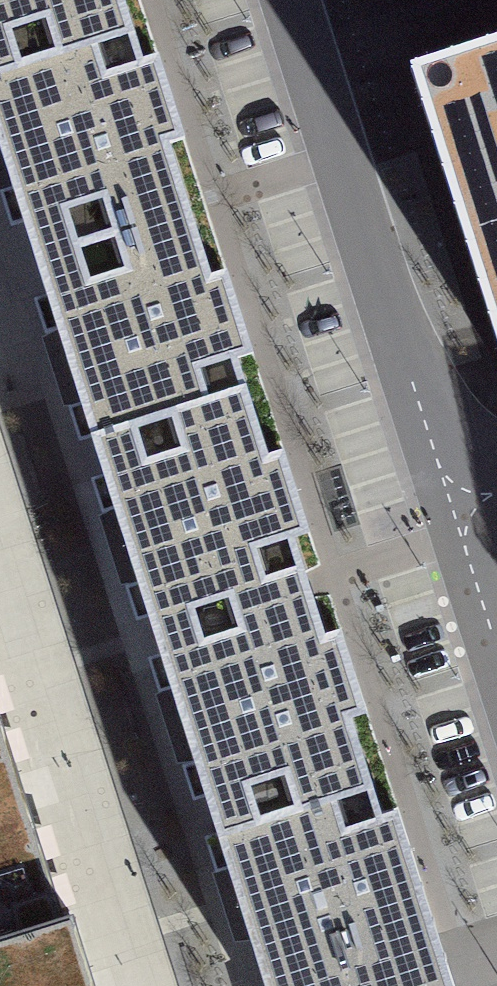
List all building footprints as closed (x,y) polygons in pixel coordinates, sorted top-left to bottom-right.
[(63,366),(109,512),(142,616),(151,645),(156,660),(180,739),(227,887),(257,985),(449,985),(405,848),(393,810),(377,815),(347,720),(364,715),(356,689),(337,632),(321,637),(313,609),(308,595),(300,567),(291,540),(307,535),(286,470),(279,447),(262,452),(232,357),(249,352),(238,317),(222,267),(204,273),(162,140),(179,135),(160,75),(153,51),(136,56),(118,0),(0,0),(0,163),(63,366)] [(409,69),(496,345),(496,41),(409,69)] [(63,927),(18,786),(0,730),(0,985),(82,985),(63,927)]
